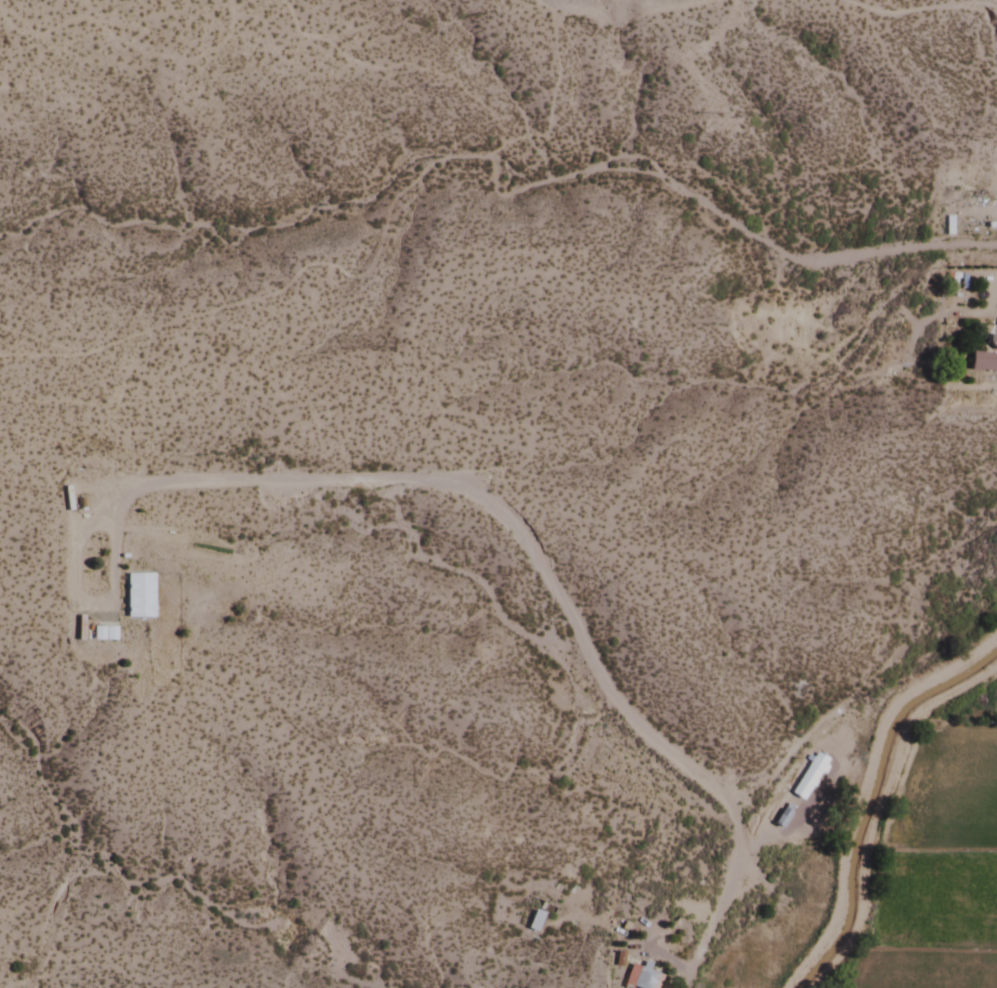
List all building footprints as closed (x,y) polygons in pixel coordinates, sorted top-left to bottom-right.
[(969,371),(996,372),(996,355),(969,354),(969,371)] [(123,574),(123,619),(151,619),(151,574),(123,574)] [(115,642),(115,626),(90,626),(90,642),(115,642)] [(792,788),(805,796),(823,767),(810,759),(792,788)] [(534,932),(541,915),(532,911),(526,929),(534,932)] [(629,987),(653,987),(658,973),(640,966),(639,969),(628,965),(621,985),(629,987)]
